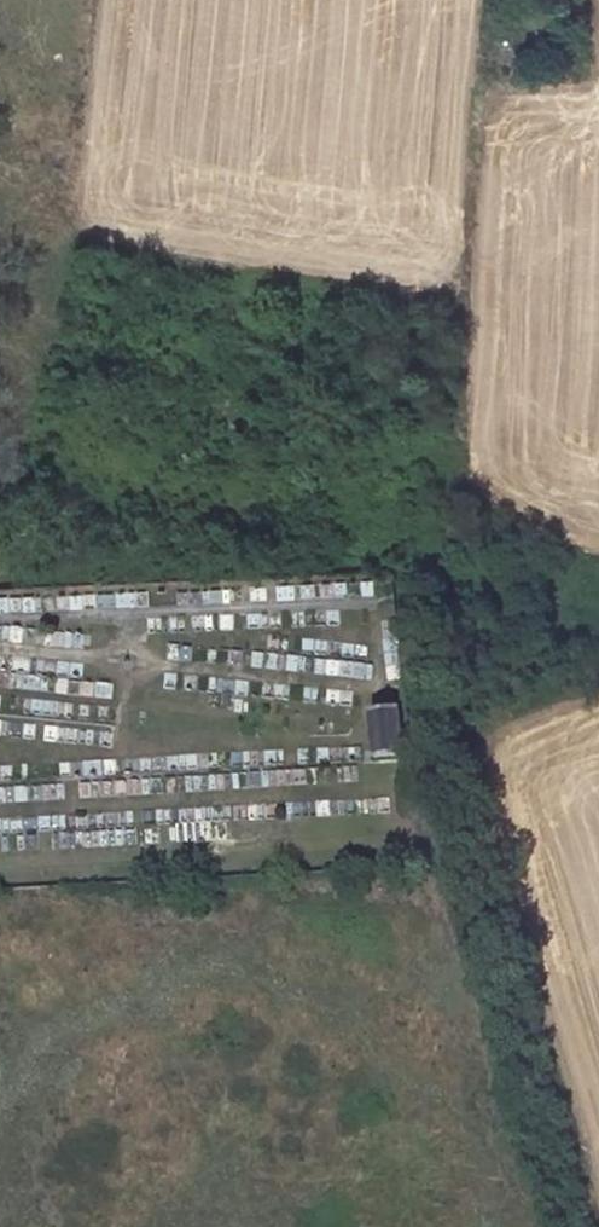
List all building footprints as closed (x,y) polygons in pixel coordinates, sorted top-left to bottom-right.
[(378,708),(380,754),(414,753),(412,706),(378,708)]
